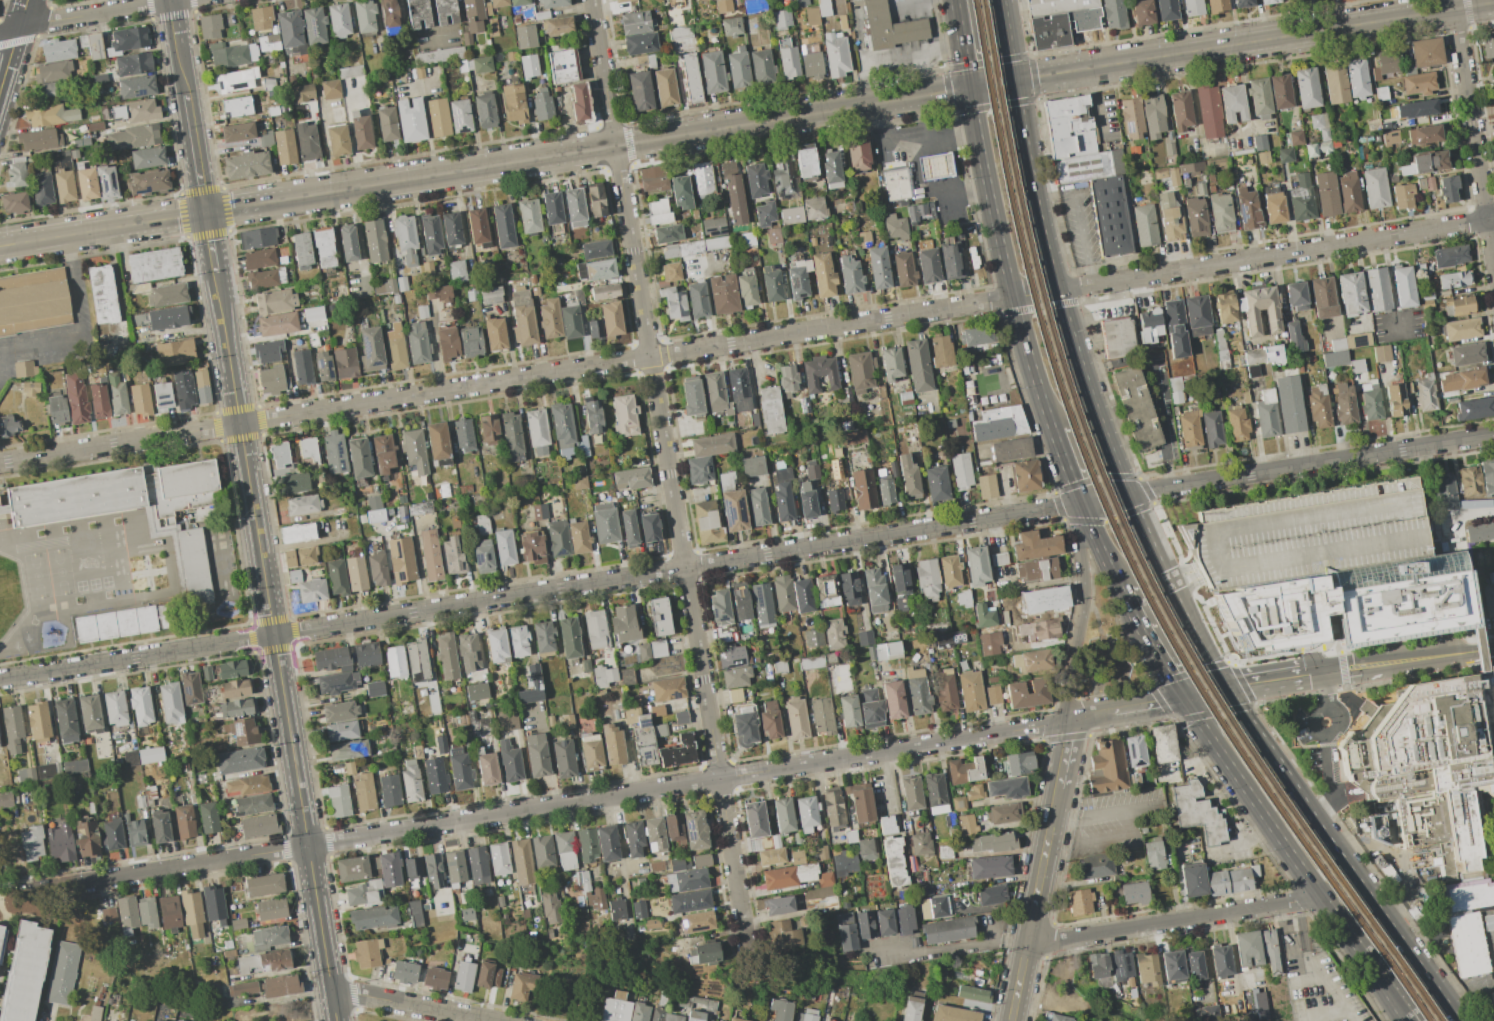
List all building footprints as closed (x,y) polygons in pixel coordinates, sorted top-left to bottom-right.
[(358,33),(352,0),(371,0),(372,4),(376,3),(377,13),(374,14),(376,30),(358,33)] [(387,36),(381,0),(396,0),(401,33),(387,36)] [(411,30),(406,0),(427,0),(431,27),(424,28),(422,20),(418,21),(419,29),(411,30)] [(437,26),(433,0),(456,0),(459,22),(450,24),(449,15),(444,16),(446,24),(437,26)] [(464,9),(463,0),(482,0),(485,19),(480,20),(479,17),(476,18),(472,16),(469,13),(467,9),(464,9)] [(492,8),(491,0),(509,0),(510,4),(492,8)] [(511,8),(510,0),(528,0),(529,5),(511,8)] [(542,10),(540,0),(568,0),(569,6),(542,10)] [(718,14),(716,0),(731,0),(733,12),(718,14)] [(745,13),(743,0),(765,0),(767,10),(759,13),(745,13)] [(820,17),(817,0),(828,0),(831,15),(820,17)] [(870,51),(862,0),(886,0),(889,24),(928,18),(931,38),(893,44),(893,47),(870,51)] [(1029,17),(1026,0),(1098,0),(1099,6),(1029,17)] [(1103,7),(1102,0),(1124,0),(1128,27),(1117,29),(1117,27),(1106,29),(1105,18),(1104,18),(1102,7),(1103,7)] [(1131,1),(1137,0),(1150,0),(1154,22),(1135,25),(1131,1)] [(1159,21),(1156,0),(1176,0),(1179,18),(1159,21)] [(1185,17),(1183,0),(1202,0),(1204,14),(1185,17)] [(1209,14),(1207,0),(1228,0),(1229,9),(1220,10),(1220,13),(1209,14)] [(1235,8),(1234,0),(1253,0),(1254,5),(1235,8)] [(328,6),(347,2),(352,33),(346,34),(346,37),(337,39),(337,36),(333,36),(328,6)] [(667,6),(681,4),(684,26),(670,28),(667,6)] [(249,9),(271,6),(273,20),(270,21),(271,29),(253,32),(249,9)] [(302,10),(321,6),(323,16),(326,15),(328,24),(324,25),(327,43),(308,46),(302,10)] [(805,9),(817,7),(820,24),(807,26),(805,9)] [(1067,12),(1071,40),(1082,39),(1081,27),(1103,24),(1100,8),(1067,12)] [(282,48),(278,20),(277,20),(276,13),(299,9),(301,16),(300,17),(300,20),(303,20),(304,27),(301,27),(304,44),(297,46),(282,48)] [(790,9),(792,26),(787,26),(787,29),(776,31),(775,23),(770,24),(769,13),(790,9)] [(620,15),(648,11),(649,19),(655,18),(656,26),(651,27),(651,31),(623,35),(620,15)] [(199,17),(220,13),(222,28),(219,29),(220,38),(202,39),(199,17)] [(1028,18),(1034,51),(1070,45),(1065,13),(1047,15),(1048,19),(1041,21),(1040,17),(1028,18)] [(570,16),(573,31),(545,35),(542,20),(570,16)] [(468,32),(465,18),(472,17),(473,22),(480,21),(482,30),(471,32),(468,32)] [(721,20),(740,17),(742,33),(736,34),(736,37),(730,38),(730,35),(725,36),(724,30),(722,31),(721,20)] [(486,20),(496,18),(499,36),(489,38),(486,20)] [(515,27),(534,24),(537,49),(518,51),(515,27)] [(277,25),(279,33),(272,34),(271,26),(277,25)] [(668,29),(670,28),(684,26),(691,25),(693,37),(670,41),(668,29)] [(146,26),(149,46),(121,51),(122,55),(108,57),(106,47),(114,46),(111,32),(146,26)] [(623,36),(655,31),(658,51),(626,56),(626,52),(625,52),(623,42),(624,41),(623,36)] [(1491,31),(1493,31),(1493,57),(1485,59),(1481,35),(1491,34),(1491,31)] [(86,35),(100,32),(105,59),(91,61),(88,47),(86,35)] [(462,33),(468,32),(471,32),(473,45),(464,46),(462,33)] [(829,79),(823,40),(824,40),(823,33),(833,32),(834,38),(846,36),(851,71),(843,72),(844,76),(829,79)] [(258,37),(279,34),(281,50),(269,52),(268,51),(260,52),(258,37)] [(78,36),(86,35),(88,47),(80,48),(78,36)] [(1408,42),(1439,37),(1443,63),(1413,68),(1408,42)] [(41,45),(73,39),(76,58),(45,63),(41,45)] [(210,50),(254,43),(255,46),(257,45),(258,56),(256,56),(257,61),(250,62),(250,63),(213,69),(210,50)] [(304,44),(306,53),(298,55),(297,46),(304,44)] [(413,54),(464,46),(466,58),(415,66),(413,54)] [(778,49),(796,46),(801,75),(791,77),(791,80),(783,81),(778,49)] [(547,53),(575,48),(580,80),(552,84),(547,53)] [(749,52),(769,49),(771,66),(775,65),(776,73),(773,73),(774,83),(755,87),(749,52)] [(1376,52),(1400,49),(1403,71),(1379,75),(1378,67),(1376,52)] [(699,53),(720,50),(726,90),(705,94),(699,53)] [(114,58),(150,51),(154,72),(118,78),(114,58)] [(726,54),(746,51),(751,86),(732,90),(726,54)] [(801,54),(820,51),(824,74),(804,77),(801,54)] [(680,54),(695,52),(703,102),(688,104),(680,54)] [(519,56),(536,54),(539,75),(529,77),(529,79),(523,80),(519,56)] [(472,59),(492,55),(494,71),(474,74),(472,59)] [(1345,61),(1364,58),(1370,95),(1363,96),(1363,100),(1358,100),(1357,97),(1351,98),(1345,61)] [(36,84),(34,73),(37,73),(36,65),(71,59),(74,78),(36,84)] [(458,61),(466,59),(468,71),(459,73),(458,61)] [(1328,105),(1322,64),(1343,60),(1349,102),(1328,105)] [(415,67),(424,65),(426,78),(417,79),(415,67)] [(360,75),(359,66),(338,68),(339,78),(360,75)] [(212,74),(228,72),(228,73),(251,69),(251,68),(257,67),(259,77),(253,78),(254,87),(231,91),(231,92),(219,94),(217,81),(213,82),(212,74)] [(1314,67),(1320,106),(1300,109),(1294,70),(1314,67)] [(1378,67),(1379,75),(1380,80),(1373,81),(1371,68),(1378,67)] [(653,71),(673,68),(678,103),(659,107),(653,71)] [(627,74),(648,71),(654,108),(633,111),(627,74)] [(1401,76),(1433,71),(1436,90),(1429,91),(1430,94),(1420,95),(1420,92),(1404,95),(1401,76)] [(106,73),(107,81),(95,83),(94,75),(106,73)] [(1269,76),(1288,73),(1293,107),(1284,109),(1285,110),(1279,111),(1278,110),(1274,110),(1269,76)] [(118,80),(154,74),(157,93),(122,99),(118,80)] [(288,76),(295,75),(296,84),(290,85),(288,76)] [(1247,80),(1267,77),(1273,113),(1268,114),(1268,119),(1258,120),(1257,116),(1253,116),(1247,80)] [(321,82),(339,79),(342,97),(324,100),(321,82)] [(72,98),(36,104),(33,85),(69,80),(72,98)] [(585,82),(591,122),(574,125),(571,102),(573,101),(570,84),(585,82)] [(291,87),(314,83),(316,97),(308,98),(309,101),(294,103),(291,87)] [(501,86),(521,83),(528,122),(517,124),(516,120),(506,121),(501,86)] [(1194,86),(1208,84),(1208,87),(1216,86),(1224,136),(1203,139),(1194,86)] [(1218,87),(1241,84),(1247,120),(1238,122),(1236,111),(1231,112),(1232,123),(1223,124),(1218,87)] [(554,118),(535,121),(532,98),(535,98),(534,88),(545,87),(547,96),(551,95),(554,118)] [(1374,88),(1386,87),(1388,99),(1376,101),(1374,88)] [(473,96),(482,95),(481,92),(492,90),(492,93),(493,93),(498,122),(496,122),(497,127),(481,129),(480,126),(478,127),(473,96)] [(1168,94),(1188,91),(1193,126),(1184,127),(1185,132),(1174,133),(1168,94)] [(1042,101),(1087,94),(1096,153),(1051,160),(1042,101)] [(1148,140),(1141,97),(1161,94),(1167,131),(1158,132),(1159,138),(1148,140)] [(221,100),(250,95),(253,114),(224,118),(221,100)] [(402,142),(396,100),(406,99),(408,108),(411,108),(410,98),(421,96),(427,138),(402,142)] [(425,101),(447,97),(453,135),(431,138),(425,101)] [(1119,101),(1139,97),(1144,132),(1139,133),(1140,138),(1129,140),(1128,134),(1124,135),(1119,101)] [(153,98),(157,118),(128,123),(127,118),(126,112),(125,105),(124,103),(153,98)] [(454,134),(449,102),(468,99),(473,131),(454,134)] [(1436,99),(1438,113),(1411,118),(1410,117),(1404,118),(1402,104),(1408,103),(1436,99)] [(23,109),(61,103),(62,110),(78,108),(80,121),(31,129),(29,119),(25,119),(23,109)] [(111,108),(125,105),(126,112),(127,118),(113,121),(111,108)] [(266,107),(278,105),(280,114),(268,116),(266,107)] [(376,109),(395,106),(400,138),(381,141),(376,109)] [(331,109),(341,107),(343,122),(334,123),(331,109)] [(368,114),(374,147),(355,150),(349,110),(357,109),(358,116),(368,114)] [(1309,115),(1326,113),(1329,127),(1312,129),(1309,115)] [(88,123),(102,121),(103,129),(89,131),(88,123)] [(221,126),(253,121),(255,138),(223,143),(221,126)] [(321,159),(301,162),(295,123),(306,121),(307,125),(315,124),(321,159)] [(106,134),(124,131),(124,128),(157,123),(160,144),(127,149),(127,147),(108,150),(106,134)] [(331,157),(326,126),(345,123),(350,153),(331,157)] [(1439,124),(1442,140),(1415,145),(1415,144),(1408,145),(1406,130),(1412,129),(1412,128),(1439,124)] [(1319,129),(1329,127),(1331,140),(1321,141),(1319,129)] [(16,134),(54,128),(55,134),(61,134),(63,146),(23,152),(22,144),(18,144),(16,134)] [(273,131),(292,128),(297,162),(279,165),(273,131)] [(261,148),(258,132),(271,130),(273,146),(261,148)] [(1289,132),(1302,130),(1304,145),(1291,147),(1289,132)] [(1381,132),(1398,130),(1400,143),(1383,145),(1381,132)] [(865,133),(870,164),(868,164),(868,169),(853,171),(852,167),(850,167),(845,136),(865,133)] [(1252,136),(1265,134),(1267,150),(1254,152),(1252,136)] [(75,138),(90,136),(91,145),(77,147),(75,138)] [(1305,145),(1330,141),(1332,151),(1329,151),(1329,154),(1323,155),(1323,153),(1317,154),(1317,157),(1307,158),(1305,145)] [(1165,143),(1173,142),(1175,154),(1167,156),(1165,143)] [(795,146),(813,143),(818,176),(800,179),(795,146)] [(1129,154),(1128,145),(1138,143),(1140,153),(1129,154)] [(130,151),(163,146),(166,164),(133,169),(130,151)] [(1277,149),(1291,147),(1293,161),(1279,163),(1277,149)] [(69,150),(78,149),(79,158),(71,159),(69,150)] [(267,151),(270,173),(226,180),(223,158),(240,155),(239,153),(242,152),(242,151),(247,150),(247,151),(252,151),(253,153),(267,151)] [(1051,160),(1096,153),(1109,150),(1113,176),(1055,185),(1051,160)] [(1445,150),(1448,168),(1400,176),(1398,167),(1411,165),(1410,156),(1426,153),(1427,157),(1433,156),(1432,152),(1445,150)] [(822,153),(837,151),(843,186),(828,189),(827,184),(825,184),(822,163),(824,162),(822,153)] [(1256,153),(1268,151),(1270,162),(1258,164),(1256,153)] [(917,158),(949,152),(953,175),(922,181),(917,158)] [(1243,157),(1250,156),(1251,163),(1244,165),(1243,157)] [(790,158),(795,193),(783,195),(783,192),(775,193),(771,170),(775,169),(773,161),(790,158)] [(691,164),(710,161),(716,193),(696,196),(691,164)] [(720,164),(737,161),(747,222),(732,225),(723,176),(722,176),(720,164)] [(1177,165),(1203,161),(1205,169),(1199,170),(1199,174),(1190,175),(1189,172),(1179,173),(1177,165)] [(10,164),(24,162),(28,184),(13,187),(12,183),(9,183),(7,169),(10,168),(10,164)] [(744,166),(762,163),(763,170),(767,169),(769,179),(765,179),(767,195),(760,196),(760,198),(750,200),(744,166)] [(113,166),(118,197),(101,200),(100,192),(101,192),(98,176),(97,176),(95,167),(106,165),(106,167),(113,166)] [(639,169),(666,165),(670,189),(658,191),(658,188),(642,191),(639,169)] [(1167,169),(1176,167),(1177,171),(1180,185),(1179,186),(1179,188),(1173,189),(1172,187),(1170,187),(1169,177),(1167,169)] [(1361,171),(1383,167),(1385,178),(1383,178),(1384,181),(1382,181),(1384,188),(1385,188),(1385,191),(1387,191),(1390,205),(1368,209),(1361,171)] [(54,173),(58,172),(58,169),(63,168),(63,172),(72,170),(76,200),(66,201),(66,203),(58,204),(54,173)] [(76,170),(94,168),(99,197),(89,199),(89,200),(81,201),(76,170)] [(882,172),(905,168),(910,197),(888,201),(882,172)] [(1152,170),(1167,168),(1167,169),(1169,177),(1154,179),(1152,170)] [(167,170),(170,189),(130,195),(128,182),(132,182),(131,175),(167,170)] [(1206,172),(1213,171),(1214,181),(1208,182),(1206,172)] [(1313,174),(1334,171),(1341,213),(1320,217),(1313,174)] [(1361,210),(1342,213),(1340,203),(1342,203),(1338,177),(1344,176),(1343,172),(1355,171),(1361,210)] [(31,175),(49,172),(53,203),(44,204),(44,205),(36,206),(31,175)] [(1293,221),(1288,189),(1297,188),(1295,174),(1307,172),(1309,186),(1311,186),(1316,217),(1293,221)] [(670,178),(687,175),(692,208),(675,210),(670,178)] [(1438,178),(1456,175),(1458,193),(1455,194),(1456,201),(1443,203),(1438,178)] [(1090,182),(1103,258),(1135,253),(1122,176),(1090,182)] [(1425,178),(1433,176),(1435,190),(1427,191),(1425,178)] [(1417,180),(1424,178),(1426,189),(1418,190),(1417,180)] [(1195,184),(1204,182),(1206,195),(1197,196),(1195,184)] [(1392,186),(1409,184),(1409,185),(1413,184),(1414,194),(1411,194),(1413,207),(1396,210),(1392,186)] [(587,187),(602,185),(606,215),(591,218),(587,187)] [(1241,229),(1235,194),(1236,193),(1235,188),(1244,186),(1245,192),(1255,190),(1258,209),(1259,209),(1261,226),(1241,229)] [(563,191),(583,188),(587,219),(585,219),(586,225),(571,228),(570,222),(568,222),(563,191)] [(0,195),(27,191),(30,209),(23,210),(23,213),(15,215),(14,212),(7,213),(7,209),(3,210),(0,195)] [(542,194),(560,191),(564,222),(547,225),(542,194)] [(1183,232),(1179,233),(1180,239),(1164,242),(1160,219),(1161,219),(1160,209),(1159,209),(1157,194),(1172,191),(1174,207),(1179,206),(1183,232)] [(1208,195),(1228,191),(1234,229),(1215,232),(1214,230),(1213,230),(1208,200),(1209,200),(1208,195)] [(1286,221),(1267,224),(1263,198),(1264,198),(1263,194),(1279,191),(1280,196),(1282,195),(1286,221)] [(803,199),(823,196),(825,208),(827,208),(828,217),(822,218),(822,220),(815,221),(814,219),(806,220),(803,199)] [(1203,199),(1209,234),(1190,237),(1184,199),(1196,197),(1196,200),(1203,199)] [(516,201),(537,198),(542,231),(523,234),(519,210),(518,211),(516,201)] [(647,203),(658,201),(658,199),(666,198),(669,212),(671,212),(673,221),(650,225),(648,216),(649,215),(647,203)] [(754,207),(765,205),(765,202),(773,200),(776,221),(769,222),(770,226),(758,228),(754,207)] [(846,202),(853,201),(853,203),(860,202),(861,211),(847,213),(846,202)] [(906,206),(932,202),(935,218),(930,219),(929,214),(917,216),(918,224),(910,226),(906,206)] [(491,206),(509,203),(516,246),(498,249),(491,206)] [(1131,207),(1152,204),(1158,244),(1138,247),(1131,207)] [(780,209),(802,206),(804,222),(782,226),(780,209)] [(467,211),(484,208),(490,246),(480,248),(479,243),(472,244),(467,211)] [(441,214),(458,212),(463,243),(459,244),(460,246),(454,247),(453,245),(446,246),(441,214)] [(886,238),(883,221),(884,221),(884,218),(886,217),(886,215),(894,213),(895,219),(905,217),(908,235),(908,239),(899,240),(898,236),(886,238)] [(420,215),(429,214),(429,216),(438,215),(443,247),(438,248),(439,254),(426,256),(420,215)] [(394,219),(396,218),(396,216),(405,215),(405,217),(413,216),(418,248),(413,248),(414,253),(415,253),(417,266),(405,268),(403,255),(400,256),(394,219)] [(701,220),(712,218),(712,219),(724,217),(727,234),(709,237),(709,234),(703,235),(701,220)] [(362,222),(381,219),(383,232),(384,232),(386,242),(385,243),(387,259),(369,262),(362,222)] [(807,226),(828,222),(830,232),(808,235),(807,226)] [(654,227),(678,223),(681,240),(656,244),(654,227)] [(338,226),(352,224),(358,258),(343,260),(338,226)] [(238,232),(273,227),(276,245),(241,250),(238,232)] [(311,230),(331,227),(334,241),(332,242),(336,266),(320,268),(316,247),(314,247),(311,230)] [(766,229),(779,227),(782,243),(768,245),(766,229)] [(756,245),(740,247),(738,234),(754,231),(756,245)] [(858,232),(869,231),(872,246),(861,248),(858,232)] [(292,235),(308,232),(313,263),(310,264),(311,269),(298,271),(298,266),(297,266),(292,235)] [(702,240),(728,235),(730,246),(704,251),(702,240)] [(581,244),(610,239),(612,255),(583,260),(581,244)] [(677,244),(702,240),(704,251),(704,252),(679,257),(677,244)] [(945,280),(939,244),(957,240),(964,277),(945,280)] [(665,246),(677,244),(679,257),(663,259),(662,251),(666,250),(665,246)] [(1436,249),(1466,244),(1469,262),(1439,267),(1436,249)] [(867,249),(884,246),(891,287),(874,290),(867,249)] [(125,255),(179,247),(183,275),(129,283),(125,255)] [(243,252),(274,247),(277,265),(256,268),(256,269),(244,270),(244,265),(245,265),(243,252)] [(917,251),(935,248),(941,281),(923,284),(917,251)] [(892,254),(909,251),(913,272),(916,271),(917,278),(914,279),(915,285),(898,288),(892,254)] [(811,255),(828,252),(831,273),(835,273),(837,284),(833,284),(835,295),(818,298),(811,255)] [(844,294),(839,264),(840,264),(839,257),(849,255),(850,258),(852,258),(853,261),(857,260),(860,276),(863,275),(864,284),(861,284),(862,291),(844,294)] [(559,258),(560,264),(550,266),(549,259),(559,258)] [(584,262),(613,258),(616,276),(610,278),(610,279),(602,280),(602,279),(587,281),(584,262)] [(448,262),(464,259),(467,281),(451,283),(448,262)] [(787,268),(795,267),(795,261),(810,259),(812,270),(805,271),(809,296),(792,298),(787,268)] [(422,262),(432,261),(434,274),(424,276),(422,262)] [(661,265),(665,265),(665,263),(679,261),(679,263),(681,263),(682,269),(680,269),(682,279),(680,279),(680,280),(669,282),(668,281),(664,282),(661,265)] [(87,267),(110,264),(119,322),(93,326),(86,277),(88,277),(87,267)] [(761,266),(772,264),(773,270),(778,270),(783,300),(766,302),(761,266)] [(1391,269),(1412,265),(1413,274),(1412,274),(1413,281),(1412,281),(1414,294),(1417,294),(1418,303),(1415,304),(1416,305),(1398,308),(1391,269)] [(72,323),(63,267),(0,278),(0,335),(72,323)] [(246,273),(256,271),(256,272),(276,269),(276,268),(284,267),(286,282),(279,284),(279,285),(248,290),(246,273)] [(736,276),(743,275),(742,269),(751,267),(757,304),(741,306),(736,276)] [(1362,271),(1386,267),(1393,307),(1391,307),(1391,312),(1382,313),(1382,310),(1369,312),(1362,271)] [(1336,275),(1360,271),(1366,311),(1363,311),(1364,314),(1345,317),(1344,315),(1342,315),(1336,275)] [(1437,276),(1467,271),(1469,285),(1439,290),(1437,276)] [(529,275),(539,273),(541,286),(531,288),(529,275)] [(707,278),(718,276),(719,281),(723,280),(722,275),(733,274),(739,310),(713,315),(707,278)] [(396,277),(406,276),(408,290),(398,292),(396,277)] [(1310,280),(1332,277),(1338,316),(1316,320),(1310,280)] [(373,285),(386,283),(385,279),(395,278),(397,291),(375,295),(373,285)] [(686,284),(704,281),(709,315),(691,318),(686,284)] [(1284,284),(1304,281),(1308,309),(1295,312),(1294,306),(1288,307),(1284,284)] [(150,288),(185,282),(188,301),(153,307),(152,306),(148,307),(146,295),(151,294),(150,288)] [(590,288),(618,284),(620,296),(592,301),(590,288)] [(658,290),(664,289),(663,288),(685,285),(690,320),(678,322),(678,317),(669,319),(668,315),(665,316),(664,307),(667,307),(665,297),(659,298),(658,290)] [(426,290),(451,286),(453,297),(451,297),(452,302),(443,303),(443,301),(438,302),(437,297),(427,299),(426,290)] [(481,305),(502,302),(499,286),(478,289),(481,305)] [(1240,291),(1275,286),(1282,332),(1268,335),(1264,309),(1257,310),(1261,336),(1248,338),(1243,311),(1238,312),(1236,298),(1241,298),(1240,291)] [(294,307),(294,309),(292,309),(258,315),(254,294),(289,288),(290,294),(296,293),(298,306),(294,307)] [(467,291),(478,289),(480,300),(468,301),(467,291)] [(538,343),(519,346),(518,341),(514,342),(512,327),(516,327),(510,292),(530,289),(538,343)] [(578,305),(577,302),(575,302),(575,297),(574,297),(573,290),(574,290),(582,289),(584,304),(578,305)] [(1214,295),(1221,294),(1220,292),(1232,290),(1237,320),(1231,321),(1232,323),(1220,325),(1220,323),(1219,323),(1214,295)] [(1420,301),(1419,293),(1432,291),(1433,299),(1420,301)] [(1184,298),(1206,294),(1211,325),(1209,325),(1211,334),(1191,337),(1189,329),(1184,298)] [(1442,299),(1471,294),(1474,313),(1451,317),(1451,316),(1445,317),(1442,299)] [(563,336),(543,339),(538,306),(545,305),(544,299),(557,297),(563,336)] [(1162,302),(1181,299),(1187,339),(1180,340),(1180,336),(1174,337),(1173,334),(1168,334),(1162,302)] [(600,305),(608,304),(608,302),(618,300),(623,333),(613,335),(614,339),(605,340),(600,305)] [(1422,309),(1421,302),(1431,300),(1433,307),(1422,309)] [(559,308),(565,307),(564,303),(575,302),(577,302),(578,305),(582,336),(564,338),(559,308)] [(147,311),(185,305),(185,307),(189,306),(190,315),(187,316),(188,325),(150,330),(147,311)] [(417,306),(427,305),(428,317),(419,319),(417,306)] [(313,308),(324,306),(325,318),(315,319),(313,308)] [(1138,314),(1149,312),(1149,308),(1159,307),(1163,335),(1162,335),(1162,340),(1159,340),(1158,337),(1155,338),(1156,341),(1141,343),(1139,331),(1141,331),(1138,314)] [(257,317),(295,312),(297,331),(259,336),(259,331),(257,332),(256,326),(258,326),(257,317)] [(1098,321),(1129,316),(1135,354),(1105,359),(1098,321)] [(488,351),(483,319),(494,317),(495,319),(503,318),(508,348),(488,351)] [(1443,322),(1478,317),(1481,336),(1446,342),(1445,334),(1441,334),(1440,324),(1443,323),(1443,322)] [(587,322),(601,319),(603,336),(590,338),(587,322)] [(1285,322),(1296,320),(1300,340),(1305,339),(1307,350),(1302,351),(1302,353),(1291,354),(1285,322)] [(411,364),(406,331),(409,331),(408,323),(417,322),(418,329),(425,328),(430,361),(411,364)] [(384,368),(361,371),(360,360),(364,360),(359,329),(378,326),(384,368)] [(964,330),(989,326),(992,342),(966,347),(964,330)] [(441,362),(436,330),(456,327),(460,355),(449,357),(450,361),(441,362)] [(464,358),(463,356),(462,356),(459,338),(460,338),(460,332),(465,331),(465,329),(479,327),(484,355),(464,358)] [(1213,330),(1223,329),(1230,369),(1219,370),(1213,330)] [(1345,336),(1370,332),(1372,345),(1347,349),(1345,336)] [(408,367),(390,370),(385,337),(403,334),(408,367)] [(930,338),(947,335),(949,343),(950,342),(954,366),(933,369),(931,357),(933,357),(930,338)] [(904,342),(925,338),(933,390),(913,393),(911,380),(910,381),(904,342)] [(1331,340),(1345,338),(1347,349),(1333,352),(1331,340)] [(155,344),(192,339),(195,361),(158,367),(155,344)] [(252,344),(282,339),(284,350),(278,351),(280,360),(259,364),(258,359),(255,359),(252,344)] [(1449,347),(1482,342),(1485,361),(1452,367),(1449,347)] [(1262,347),(1281,344),(1284,364),(1276,366),(1276,364),(1270,365),(1270,363),(1264,363),(1264,362),(1241,366),(1239,355),(1244,355),(1244,352),(1262,349),(1262,347)] [(1373,347),(1390,344),(1392,360),(1375,363),(1373,347)] [(358,376),(337,379),(332,351),(354,347),(358,376)] [(880,350),(899,347),(903,376),(893,378),(894,382),(885,384),(880,350)] [(314,383),(297,386),(292,352),(309,349),(314,383)] [(319,381),(314,353),(326,351),(326,354),(321,355),(322,356),(330,355),(334,378),(319,381)] [(847,355),(869,352),(870,358),(874,358),(875,367),(871,368),(874,387),(852,390),(847,355)] [(1321,354),(1334,352),(1337,369),(1324,371),(1321,354)] [(802,362),(811,361),(811,357),(825,355),(825,359),(834,357),(838,387),(828,389),(826,376),(817,377),(819,390),(807,392),(802,362)] [(1340,357),(1347,356),(1349,364),(1341,366),(1340,357)] [(1349,361),(1363,358),(1365,372),(1351,374),(1349,361)] [(13,363),(33,360),(33,366),(37,366),(38,375),(34,375),(35,376),(15,378),(13,363)] [(258,371),(272,368),(271,366),(281,364),(283,378),(288,377),(290,387),(285,388),(285,389),(263,393),(262,387),(260,387),(258,371)] [(781,367),(795,365),(799,391),(790,392),(791,398),(784,399),(783,393),(782,393),(779,377),(783,377),(781,367)] [(1109,373),(1135,451),(1161,442),(1135,365),(1109,373)] [(1247,366),(1258,365),(1260,376),(1249,378),(1247,366)] [(727,370),(744,367),(751,409),(735,412),(734,407),(732,407),(730,392),(727,370)] [(1483,368),(1483,369),(1485,369),(1488,384),(1440,392),(1438,380),(1441,379),(1441,374),(1483,368)] [(172,372),(189,369),(189,372),(190,372),(191,376),(192,376),(196,403),(189,405),(189,408),(178,410),(172,372)] [(193,372),(206,370),(211,405),(200,407),(200,404),(198,404),(193,372)] [(107,373),(119,371),(120,381),(126,380),(131,413),(113,415),(107,373)] [(703,374),(721,371),(727,403),(725,404),(726,408),(710,410),(710,406),(708,406),(703,374)] [(71,424),(64,374),(82,372),(84,383),(85,383),(87,397),(86,397),(87,401),(88,401),(91,421),(71,424)] [(1438,409),(1420,412),(1419,404),(1416,404),(1415,397),(1418,397),(1415,381),(1426,379),(1425,373),(1432,372),(1438,409)] [(681,381),(682,381),(682,378),(697,375),(697,379),(698,379),(703,413),(684,416),(682,405),(684,405),(681,381)] [(1274,378),(1298,375),(1306,430),(1283,434),(1274,378)] [(88,385),(98,383),(98,377),(106,376),(109,399),(108,399),(109,408),(111,408),(112,416),(93,419),(88,385)] [(1365,421),(1360,384),(1369,383),(1368,380),(1376,379),(1376,383),(1378,383),(1383,418),(1365,421)] [(1334,384),(1351,381),(1358,422),(1340,425),(1339,418),(1336,419),(1334,410),(1337,409),(1335,393),(1333,394),(1332,389),(1335,388),(1334,384)] [(153,385),(170,382),(174,406),(166,407),(167,412),(158,413),(153,385)] [(1404,384),(1411,382),(1413,392),(1406,393),(1404,384)] [(129,386),(148,383),(153,414),(141,415),(140,412),(133,413),(129,386)] [(1316,429),(1315,420),(1311,421),(1307,396),(1311,395),(1310,387),(1316,386),(1316,385),(1326,383),(1333,426),(1316,429)] [(1385,386),(1402,383),(1407,414),(1390,417),(1385,386)] [(758,389),(777,386),(785,431),(766,434),(764,422),(762,423),(759,402),(760,401),(758,389)] [(877,387),(884,386),(886,397),(879,398),(877,387)] [(840,388),(849,387),(852,402),(842,403),(840,388)] [(899,393),(904,392),(903,389),(911,388),(913,403),(901,405),(899,393)] [(1280,435),(1260,438),(1254,404),(1255,403),(1255,402),(1261,401),(1259,390),(1272,388),(1280,435)] [(1182,390),(1184,403),(1173,405),(1171,392),(1182,390)] [(1241,393),(1248,392),(1250,403),(1244,404),(1241,393)] [(47,397),(65,394),(69,421),(63,422),(63,424),(57,425),(56,423),(51,424),(47,397)] [(611,397),(632,394),(634,406),(638,405),(639,413),(636,414),(639,433),(618,437),(617,434),(615,434),(613,425),(616,425),(611,397)] [(944,413),(942,398),(952,396),(954,411),(944,413)] [(1492,396),(1493,409),(1493,415),(1456,421),(1455,414),(1457,413),(1456,402),(1492,396)] [(800,398),(808,397),(810,413),(802,414),(800,398)] [(588,434),(583,402),(599,400),(604,431),(588,434)] [(549,407),(569,403),(577,446),(573,447),(574,454),(560,457),(559,449),(558,450),(556,440),(555,440),(549,407)] [(982,423),(980,411),(1019,404),(1029,432),(1013,436),(974,442),(972,425),(982,423)] [(525,411),(544,408),(550,444),(546,444),(548,454),(535,456),(534,446),(531,447),(525,411)] [(1225,411),(1243,408),(1245,419),(1248,418),(1251,433),(1248,433),(1249,440),(1231,443),(1225,411)] [(1201,413),(1219,410),(1224,444),(1217,445),(1217,447),(1207,449),(1201,413)] [(500,418),(500,417),(500,413),(512,411),(512,415),(519,414),(525,454),(523,455),(524,460),(509,463),(508,457),(506,458),(500,418)] [(749,414),(757,413),(759,426),(751,427),(749,414)] [(1178,416),(1197,413),(1202,445),(1201,445),(1202,449),(1185,451),(1185,448),(1183,448),(1178,416)] [(1,437),(0,435),(0,416),(11,414),(12,421),(19,420),(21,430),(14,432),(15,435),(1,437)] [(479,417),(496,414),(501,443),(485,446),(485,443),(483,443),(479,417)] [(846,429),(844,415),(851,414),(854,428),(846,429)] [(453,421),(470,419),(477,460),(460,463),(453,421)] [(946,420),(955,419),(956,427),(947,429),(946,420)] [(425,425),(445,422),(451,458),(431,461),(425,425)] [(322,437),(329,436),(328,431),(336,429),(337,434),(342,433),(348,472),(329,475),(322,437)] [(401,432),(421,429),(428,474),(417,476),(414,464),(407,465),(405,452),(401,452),(400,444),(403,444),(401,432)] [(840,445),(865,442),(864,430),(838,432),(840,445)] [(690,440),(733,433),(736,451),(693,458),(690,440)] [(371,437),(390,434),(392,446),(396,445),(397,454),(394,455),(396,466),(387,468),(388,474),(378,476),(371,437)] [(580,435),(586,434),(589,456),(583,457),(580,435)] [(299,440),(315,437),(320,464),(317,465),(316,461),(312,462),(311,456),(302,458),(299,440)] [(991,443),(1029,437),(1032,456),(994,462),(991,443)] [(346,441),(365,438),(372,475),(353,479),(346,441)] [(269,446),(279,444),(279,443),(287,442),(291,462),(282,464),(283,468),(275,469),(274,460),(271,460),(271,457),(272,457),(271,453),(270,453),(269,446)] [(833,450),(841,448),(842,456),(834,457),(833,450)] [(950,455),(968,452),(973,484),(968,485),(969,489),(955,491),(950,455)] [(687,460),(710,456),(713,480),(690,483),(687,460)] [(740,460),(764,456),(766,474),(743,477),(740,460)] [(895,457),(901,499),(920,496),(915,467),(908,468),(905,456),(895,457)] [(143,475),(157,473),(156,468),(214,459),(221,504),(182,510),(184,521),(178,522),(180,531),(201,527),(213,603),(182,607),(171,535),(149,539),(144,507),(148,506),(143,475)] [(1010,462),(1036,459),(1040,490),(1014,493),(1010,462)] [(808,480),(807,474),(806,466),(808,466),(807,461),(815,460),(816,465),(818,464),(820,478),(808,480)] [(775,462),(784,461),(785,467),(776,469),(775,462)] [(1484,463),(1493,461),(1493,493),(1493,496),(1485,497),(1480,465),(1484,464),(1484,463)] [(924,469),(945,465),(950,499),(929,503),(924,469)] [(976,467),(991,465),(996,496),(981,499),(976,467)] [(1458,469),(1478,466),(1483,494),(1477,495),(1477,496),(1470,497),(1470,496),(1463,497),(1458,469)] [(10,512),(0,514),(0,505),(9,504),(6,488),(141,467),(143,475),(148,506),(144,507),(13,528),(10,512)] [(612,473),(649,467),(652,486),(628,490),(627,482),(614,484),(612,473)] [(773,469),(791,467),(793,477),(775,480),(773,469)] [(850,472),(871,468),(877,507),(856,510),(855,499),(854,500),(852,491),(853,490),(850,472)] [(720,492),(721,492),(718,474),(735,471),(738,489),(743,489),(750,528),(726,532),(720,492)] [(307,472),(310,490),(277,495),(274,477),(307,472)] [(798,492),(800,492),(798,481),(804,480),(803,475),(807,474),(808,480),(809,490),(814,490),(818,516),(802,518),(798,492)] [(1452,474),(1458,508),(1457,508),(1458,515),(1445,518),(1444,510),(1438,511),(1432,477),(1452,474)] [(1318,576),(1429,557),(1413,475),(1196,513),(1197,524),(1177,528),(1200,571),(1212,593),(1318,576)] [(877,480),(891,478),(895,504),(882,507),(877,480)] [(777,522),(773,491),(777,490),(776,482),(788,480),(791,496),(792,496),(796,519),(777,522)] [(691,488),(717,484),(718,492),(703,494),(704,501),(693,503),(691,488)] [(747,490),(765,487),(771,523),(753,526),(747,490)] [(826,490),(841,488),(844,509),(829,511),(826,490)] [(286,499),(317,494),(318,500),(322,499),(323,507),(319,508),(320,510),(312,512),(312,513),(287,517),(286,507),(287,507),(286,499)] [(366,498),(381,495),(383,508),(368,511),(366,498)] [(1490,499),(1458,500),(1458,508),(1490,507),(1490,499)] [(408,504),(431,500),(433,512),(410,516),(408,504)] [(692,503),(715,500),(718,522),(721,522),(722,527),(724,527),(726,541),(699,545),(692,503)] [(592,511),(594,511),(593,505),(612,502),(613,507),(615,507),(620,540),(597,544),(592,511)] [(531,505),(545,503),(548,518),(533,521),(531,505)] [(366,511),(368,511),(383,508),(384,508),(386,521),(368,524),(366,511)] [(620,511),(633,509),(639,544),(638,544),(639,547),(627,549),(626,546),(620,511)] [(639,516),(656,513),(657,519),(659,519),(660,528),(659,528),(661,540),(643,543),(639,516)] [(475,516),(488,514),(491,534),(478,536),(475,516)] [(568,523),(568,519),(574,518),(574,522),(585,520),(590,551),(573,554),(568,523)] [(546,523),(565,520),(566,523),(572,554),(553,558),(551,551),(547,551),(545,540),(549,540),(546,523)] [(1465,526),(1493,521),(1493,539),(1468,543),(1465,526)] [(280,528),(290,526),(290,525),(297,524),(298,525),(314,522),(316,538),(282,544),(280,528)] [(418,531),(435,528),(444,579),(427,582),(418,531)] [(493,532),(511,529),(516,563),(499,566),(493,532)] [(1010,544),(1013,562),(1061,554),(1058,536),(1038,540),(1036,529),(1017,532),(1019,542),(1010,544)] [(545,563),(532,565),(532,560),(525,561),(524,556),(523,556),(520,536),(523,535),(522,534),(532,532),(531,531),(535,531),(536,536),(540,535),(545,563)] [(1438,534),(1451,532),(1454,545),(1440,547),(1438,534)] [(447,574),(441,541),(448,540),(447,536),(456,535),(457,539),(462,538),(468,571),(447,574)] [(387,540),(410,536),(418,579),(404,581),(405,584),(395,586),(387,540)] [(494,571),(477,574),(473,547),(477,546),(476,540),(489,538),(494,571)] [(283,551),(316,545),(319,562),(286,568),(283,551)] [(964,549),(984,546),(989,580),(980,581),(981,586),(971,588),(964,549)] [(990,555),(1006,552),(1008,564),(992,567),(990,555)] [(1318,576),(1323,585),(1332,583),(1336,616),(1341,647),(1475,625),(1466,574),(1462,574),(1460,552),(1429,557),(1318,576)] [(366,555),(383,553),(389,585),(382,586),(382,584),(374,586),(374,581),(371,582),(366,555)] [(344,558),(362,555),(368,589),(359,591),(359,592),(353,593),(353,592),(350,592),(344,558)] [(938,558),(956,555),(957,563),(961,562),(962,569),(958,569),(961,585),(943,588),(938,558)] [(1055,557),(1058,578),(1039,582),(1038,579),(1025,581),(1025,578),(1017,579),(1015,567),(1023,565),(1023,562),(1055,557)] [(917,561),(935,558),(940,591),(937,592),(938,597),(923,599),(921,588),(918,588),(914,567),(918,567),(917,561)] [(343,559),(349,594),(340,596),(340,593),(331,595),(326,562),(343,559)] [(891,566),(894,566),(894,565),(906,563),(908,570),(911,569),(913,578),(909,578),(911,589),(910,589),(911,593),(904,594),(903,590),(895,592),(891,566)] [(863,570),(880,567),(881,575),(884,575),(888,602),(887,603),(888,610),(871,613),(870,605),(868,606),(863,570)] [(838,575),(856,572),(861,604),(846,607),(845,599),(842,599),(838,575)] [(1488,573),(1493,572),(1493,616),(1487,617),(1481,585),(1489,584),(1488,573)] [(814,576),(834,573),(840,604),(819,607),(814,576)] [(772,581),(774,580),(774,577),(788,575),(789,578),(791,578),(796,609),(777,612),(772,581)] [(1261,653),(1320,645),(1316,619),(1332,617),(1336,616),(1332,583),(1323,585),(1318,576),(1212,593),(1244,652),(1259,649),(1261,653)] [(297,582),(324,578),(328,598),(300,603),(297,582)] [(792,581),(809,579),(815,610),(797,613),(792,581)] [(731,585),(746,582),(752,618),(736,620),(731,585)] [(751,585),(769,582),(775,622),(774,622),(775,625),(762,627),(762,624),(757,625),(753,600),(750,601),(749,593),(752,592),(751,585)] [(1022,593),(1066,585),(1070,605),(1025,612),(1022,593)] [(713,590),(727,588),(733,623),(719,625),(718,621),(713,622),(709,596),(713,595),(713,590)] [(957,594),(963,593),(963,592),(970,591),(972,603),(958,605),(957,594)] [(649,600),(666,597),(672,634),(655,637),(649,600)] [(74,618),(179,601),(183,627),(78,644),(74,618)] [(973,604),(984,603),(986,612),(994,610),(997,626),(977,629),(973,604)] [(612,607),(632,604),(635,624),(638,624),(641,639),(619,643),(612,607)] [(583,612),(603,609),(608,636),(609,636),(610,646),(589,650),(583,612)] [(841,616),(842,626),(845,626),(846,633),(843,633),(845,648),(827,651),(823,618),(841,616)] [(558,619),(575,617),(581,656),(565,659),(558,619)] [(1017,625),(1060,618),(1062,628),(1058,629),(1060,637),(1028,642),(1027,635),(1019,636),(1017,625)] [(533,624),(550,621),(551,627),(554,626),(556,636),(553,636),(555,650),(537,653),(533,624)] [(1003,624),(1015,622),(1017,634),(1005,636),(1003,624)] [(921,625),(934,623),(936,635),(923,637),(921,625)] [(507,628),(525,625),(530,655),(512,658),(507,628)] [(716,628),(729,625),(732,641),(718,644),(716,628)] [(883,628),(896,626),(899,640),(886,642),(883,628)] [(485,632),(505,629),(509,657),(503,658),(503,661),(490,664),(485,632)] [(804,648),(802,640),(805,640),(804,631),(821,629),(824,646),(804,648)] [(857,632),(871,630),(874,644),(859,647),(857,632)] [(951,632),(964,630),(966,643),(953,645),(951,632)] [(452,631),(460,678),(443,681),(440,661),(437,661),(436,654),(439,653),(436,637),(444,635),(444,633),(452,631)] [(979,634),(1000,631),(1002,644),(997,645),(999,654),(982,657),(979,634)] [(457,635),(475,632),(481,668),(479,668),(479,671),(463,673),(462,664),(461,655),(459,655),(457,645),(458,645),(457,635)] [(936,635),(951,633),(953,648),(938,651),(936,635)] [(405,644),(415,642),(415,638),(423,637),(430,677),(411,680),(405,644)] [(650,642),(665,639),(667,656),(653,658),(650,642)] [(353,645),(361,644),(361,642),(369,640),(369,643),(377,641),(381,664),(357,668),(353,645)] [(874,645),(900,641),(903,657),(876,661),(874,645)] [(638,645),(649,643),(651,659),(641,661),(638,645)] [(720,670),(717,646),(734,644),(734,647),(743,645),(745,658),(751,657),(752,663),(746,664),(746,666),(720,670)] [(384,649),(403,646),(407,675),(389,677),(384,649)] [(867,647),(873,646),(875,659),(869,660),(867,647)] [(313,652),(346,647),(349,664),(336,666),(336,669),(325,671),(324,668),(316,670),(313,652)] [(1012,655),(1049,649),(1052,669),(1020,674),(1019,667),(1014,668),(1012,655)] [(773,654),(782,653),(783,660),(774,661),(773,654)] [(798,658),(823,655),(824,667),(800,670),(798,658)] [(581,660),(590,659),(592,672),(584,673),(581,660)] [(217,664),(225,663),(225,662),(236,660),(236,662),(250,660),(252,674),(220,679),(217,664)] [(772,662),(786,660),(787,672),(774,674),(772,662)] [(538,664),(544,700),(519,704),(517,692),(533,689),(533,687),(527,688),(526,681),(528,681),(526,666),(538,664)] [(202,667),(210,666),(212,679),(203,681),(202,667)] [(592,669),(604,666),(605,669),(616,667),(618,681),(607,682),(608,687),(595,689),(592,669)] [(722,671),(730,670),(731,669),(732,669),(750,666),(752,677),(747,677),(748,685),(724,689),(722,671)] [(912,715),(905,667),(911,666),(912,670),(924,668),(928,695),(931,695),(933,704),(930,704),(932,712),(912,715)] [(617,670),(632,668),(635,684),(620,686),(617,670)] [(958,707),(940,710),(938,703),(937,703),(935,692),(937,692),(934,673),(942,672),(941,670),(952,668),(958,707)] [(1483,672),(1493,670),(1493,796),(1489,797),(1480,787),(1471,789),(1482,858),(1474,859),(1477,870),(1456,873),(1441,875),(1436,844),(1404,848),(1394,801),(1375,804),(1346,783),(1339,752),(1334,750),(1345,734),(1357,732),(1376,705),(1391,703),(1395,697),(1394,689),(1400,688),(1405,684),(1483,672)] [(317,677),(350,671),(351,673),(359,671),(361,684),(353,686),(353,689),(340,691),(341,693),(329,695),(328,693),(320,694),(317,677)] [(957,674),(980,671),(986,708),(963,712),(957,674)] [(179,673),(185,672),(185,674),(198,672),(203,702),(197,703),(198,707),(188,709),(187,705),(184,705),(179,673)] [(651,681),(682,676),(686,697),(654,702),(651,681)] [(1006,684),(1023,681),(1025,694),(1031,693),(1029,680),(1048,677),(1052,702),(1010,709),(1006,684)] [(220,683),(229,682),(229,681),(239,680),(239,681),(252,679),(254,693),(223,698),(220,683)] [(366,683),(383,680),(385,695),(368,698),(366,683)] [(882,683),(902,680),(907,716),(887,719),(882,683)] [(159,686),(167,684),(166,683),(178,682),(184,722),(172,724),(172,722),(164,723),(159,686)] [(466,686),(486,683),(489,697),(474,700),(474,702),(469,703),(466,686)] [(986,687),(1000,685),(1002,702),(988,705),(986,687)] [(129,689),(148,686),(154,721),(149,721),(149,724),(136,726),(134,709),(131,709),(129,698),(131,698),(129,689)] [(728,690),(740,688),(743,701),(730,703),(728,690)] [(862,724),(859,703),(862,703),(860,691),(876,688),(878,700),(882,699),(886,720),(884,721),(885,725),(868,727),(868,723),(862,724)] [(103,693),(123,690),(129,724),(115,727),(114,723),(108,724),(103,693)] [(838,697),(855,694),(860,725),(843,728),(838,697)] [(78,698),(97,695),(103,727),(102,727),(102,733),(94,734),(93,729),(92,729),(92,732),(85,733),(85,730),(83,730),(78,698)] [(784,702),(789,701),(788,698),(798,696),(798,699),(803,699),(809,737),(790,740),(784,702)] [(809,700),(830,697),(836,733),(825,735),(824,731),(814,733),(809,700)] [(219,704),(232,702),(232,700),(242,698),(242,700),(255,698),(257,712),(221,718),(219,704)] [(53,702),(72,699),(79,740),(61,743),(61,737),(59,738),(53,702)] [(782,737),(767,739),(765,731),(761,731),(757,702),(776,699),(782,737)] [(26,706),(39,704),(39,702),(46,701),(52,736),(50,737),(51,740),(36,743),(35,739),(32,740),(26,706)] [(322,706),(353,701),(354,706),(358,705),(359,714),(355,715),(356,718),(324,723),(322,706)] [(650,707),(663,704),(665,714),(652,717),(650,707)] [(1,708),(19,705),(24,737),(18,738),(21,753),(9,755),(5,726),(4,727),(2,716),(3,715),(1,708)] [(757,741),(753,742),(751,744),(747,747),(744,748),(740,747),(737,744),(736,740),(737,736),(734,736),(731,714),(738,713),(737,707),(752,705),(757,741)] [(674,713),(687,711),(689,722),(676,724),(674,713)] [(561,716),(572,714),(575,728),(564,730),(561,716)] [(658,763),(639,766),(632,727),(638,726),(636,716),(648,714),(650,724),(651,723),(658,763)] [(227,724),(232,723),(232,721),(253,718),(254,726),(259,725),(262,742),(235,746),(233,733),(229,733),(227,724)] [(325,725),(356,720),(359,738),(328,743),(325,725)] [(601,725),(612,723),(613,727),(616,726),(617,730),(621,730),(626,762),(607,765),(601,725)] [(653,726),(666,723),(668,735),(655,737),(653,726)] [(1171,724),(1177,760),(1155,764),(1154,755),(1155,755),(1152,736),(1150,736),(1149,728),(1150,728),(1150,727),(1171,724)] [(692,732),(697,762),(669,766),(669,764),(661,766),(660,757),(658,757),(657,749),(666,747),(667,749),(683,747),(682,743),(679,743),(678,734),(692,732)] [(525,736),(543,733),(550,775),(532,778),(525,736)] [(585,772),(579,736),(598,733),(604,769),(585,772)] [(1120,734),(1129,788),(1090,795),(1087,778),(1093,777),(1089,757),(1097,755),(1094,739),(1120,734)] [(1123,738),(1141,734),(1146,764),(1129,767),(1123,738)] [(435,737),(445,735),(448,752),(438,754),(435,737)] [(524,779),(505,783),(498,740),(508,738),(510,749),(519,748),(524,779)] [(328,744),(359,739),(359,741),(367,739),(370,754),(362,755),(362,756),(331,761),(328,744)] [(558,780),(551,742),(570,739),(577,776),(558,780)] [(415,759),(413,746),(421,745),(423,757),(415,759)] [(138,750),(145,749),(145,747),(148,746),(148,748),(163,746),(165,761),(140,764),(138,750)] [(499,784),(482,786),(475,747),(482,746),(483,754),(494,752),(499,784)] [(215,754),(260,747),(260,748),(262,748),(264,759),(262,760),(263,767),(218,774),(215,754)] [(450,749),(462,747),(463,753),(466,753),(469,769),(472,769),(474,779),(470,780),(472,788),(455,791),(449,756),(451,755),(450,749)] [(138,750),(140,764),(125,766),(123,752),(138,750)] [(1004,757),(1006,777),(1027,774),(1027,771),(1031,770),(1030,756),(1025,757),(1025,754),(1004,757)] [(965,771),(974,769),(972,757),(982,755),(985,771),(987,771),(989,780),(984,781),(983,778),(966,781),(965,771)] [(423,760),(441,757),(444,774),(448,773),(449,783),(445,784),(446,791),(429,794),(423,760)] [(62,762),(86,758),(88,772),(65,775),(62,762)] [(947,761),(963,758),(965,771),(966,781),(967,783),(951,785),(947,761)] [(406,803),(401,771),(406,770),(404,761),(415,759),(417,769),(418,769),(423,800),(406,803)] [(344,763),(354,762),(356,773),(346,775),(344,763)] [(36,766),(55,763),(57,776),(38,780),(36,766)] [(17,770),(34,767),(36,780),(19,783),(17,770)] [(353,781),(359,780),(358,774),(371,772),(377,808),(366,810),(366,812),(358,813),(353,781)] [(1128,774),(1139,772),(1142,786),(1131,788),(1128,774)] [(923,774),(930,773),(931,775),(942,773),(949,811),(930,814),(923,774)] [(379,777),(398,774),(402,804),(392,806),(392,807),(384,809),(379,777)] [(224,782),(237,780),(237,778),(260,775),(260,776),(267,775),(269,791),(239,795),(238,790),(237,791),(237,792),(226,793),(224,782)] [(900,778),(920,775),(925,808),(906,811),(902,788),(901,788),(900,778)] [(985,782),(1026,775),(1029,796),(1003,800),(1002,794),(987,797),(985,782)] [(1171,787),(1187,785),(1186,781),(1195,779),(1200,786),(1202,797),(1192,798),(1193,802),(1207,800),(1208,808),(1214,807),(1215,814),(1220,813),(1220,818),(1223,818),(1227,841),(1218,842),(1219,847),(1203,849),(1200,825),(1177,829),(1171,787)] [(981,784),(984,798),(966,801),(965,792),(970,791),(969,786),(981,784)] [(333,818),(329,797),(327,797),(326,788),(347,785),(352,815),(333,818)] [(155,786),(156,797),(146,798),(144,787),(155,786)] [(823,792),(824,792),(824,789),(838,786),(838,790),(840,789),(846,824),(828,827),(823,792)] [(849,790),(870,787),(876,820),(855,824),(849,790)] [(13,806),(0,808),(0,794),(11,792),(13,806)] [(235,799),(271,793),(274,810),(244,814),(244,815),(234,817),(233,812),(237,811),(235,799)] [(136,796),(144,795),(146,807),(138,808),(136,796)] [(795,799),(814,796),(819,825),(811,826),(812,832),(802,834),(801,828),(800,828),(795,799)] [(952,798),(965,796),(967,810),(954,812),(952,798)] [(772,800),(790,797),(795,830),(778,833),(772,800)] [(50,801),(59,799),(60,805),(51,807),(50,801)] [(198,804),(216,801),(220,832),(202,834),(198,804)] [(743,805),(763,801),(768,836),(748,839),(743,805)] [(1020,802),(1022,819),(991,824),(988,807),(1020,802)] [(174,808),(192,805),(196,836),(178,839),(174,808)] [(682,813),(702,810),(709,849),(689,852),(682,813)] [(150,814),(167,811),(172,840),(154,843),(150,814)] [(954,812),(956,825),(946,827),(944,816),(948,815),(947,813),(954,812)] [(239,819),(274,814),(276,825),(279,825),(280,832),(242,838),(239,819)] [(665,817),(680,814),(685,844),(679,845),(678,840),(669,841),(665,817)] [(957,816),(973,814),(975,826),(978,825),(979,829),(976,830),(976,834),(960,837),(957,816)] [(1363,816),(1366,844),(1387,841),(1384,814),(1363,816)] [(878,817),(893,815),(895,826),(896,825),(897,832),(881,835),(878,817)] [(103,823),(111,822),(110,819),(120,817),(125,847),(107,850),(103,823)] [(644,820),(661,817),(667,851),(656,853),(654,843),(648,844),(644,820)] [(125,822),(130,821),(137,820),(143,819),(147,844),(129,846),(125,822)] [(623,823),(641,820),(645,845),(640,846),(642,856),(630,859),(623,823)] [(95,821),(100,853),(80,856),(75,824),(95,821)] [(902,822),(910,821),(912,833),(904,835),(902,822)] [(46,828),(53,827),(54,829),(59,828),(59,823),(70,822),(75,860),(60,862),(59,857),(50,858),(46,828)] [(19,832),(27,831),(27,827),(41,825),(43,839),(41,839),(44,855),(39,855),(39,860),(24,862),(19,832)] [(596,828),(614,825),(620,858),(602,862),(596,828)] [(577,831),(592,828),(597,854),(596,854),(596,856),(597,855),(597,858),(594,859),(594,862),(583,864),(577,831)] [(949,829),(956,828),(957,836),(950,837),(949,829)] [(843,832),(856,830),(857,839),(845,841),(843,832)] [(969,838),(1014,830),(1017,848),(990,853),(989,850),(971,852),(969,838)] [(553,833),(561,832),(561,833),(572,831),(576,851),(574,851),(577,868),(562,871),(561,865),(559,853),(557,854),(555,841),(554,841),(553,833)] [(909,835),(928,832),(929,840),(931,839),(933,855),(926,856),(926,853),(913,855),(909,835)] [(531,838),(550,835),(556,866),(537,870),(531,838)] [(772,836),(779,835),(781,847),(774,848),(772,836)] [(1144,843),(1152,842),(1152,838),(1160,836),(1166,868),(1153,870),(1153,868),(1148,869),(1144,843)] [(856,840),(875,837),(878,859),(860,862),(856,840)] [(882,840),(902,837),(903,845),(901,846),(906,876),(908,876),(909,884),(890,887),(882,840)] [(510,841),(528,838),(535,882),(533,883),(534,888),(521,891),(520,885),(518,885),(510,841)] [(749,841),(761,839),(763,850),(758,851),(750,853),(749,841)] [(488,845),(506,842),(511,873),(506,874),(506,876),(500,877),(500,875),(493,876),(488,845)] [(817,846),(826,845),(829,859),(819,861),(817,846)] [(466,849),(485,846),(486,854),(487,854),(489,860),(487,860),(491,881),(472,885),(466,849)] [(939,846),(952,846),(952,857),(939,858),(939,846)] [(758,851),(763,850),(784,847),(786,862),(760,867),(758,851)] [(444,852),(463,849),(468,880),(458,882),(459,887),(450,889),(444,852)] [(831,856),(840,854),(839,851),(847,849),(847,853),(856,851),(859,871),(846,873),(847,876),(835,878),(831,856)] [(378,855),(397,852),(398,858),(400,857),(402,866),(399,866),(402,883),(384,886),(378,855)] [(423,855),(440,852),(445,879),(442,879),(443,887),(432,889),(431,881),(427,882),(423,855)] [(692,857),(710,853),(712,864),(694,867),(692,857)] [(1077,858),(1111,853),(1115,874),(1080,880),(1077,858)] [(1131,853),(1131,860),(1122,861),(1121,853),(1131,853)] [(335,860),(366,855),(369,877),(339,882),(335,860)] [(969,858),(1010,855),(1012,875),(970,878),(969,858)] [(419,857),(422,874),(420,874),(421,877),(410,879),(410,876),(407,877),(404,860),(419,857)] [(683,869),(682,858),(668,860),(670,871),(683,869)] [(649,863),(663,861),(665,870),(650,872),(649,863)] [(761,871),(817,862),(818,873),(816,873),(817,879),(798,882),(799,886),(765,892),(761,871)] [(670,866),(690,863),(691,869),(671,873),(670,866)] [(1180,867),(1202,863),(1208,893),(1185,897),(1180,867)] [(1250,866),(1258,865),(1260,876),(1252,877),(1250,866)] [(706,868),(709,887),(678,893),(677,891),(670,893),(668,882),(666,882),(665,875),(706,868)] [(1228,871),(1249,868),(1252,890),(1231,893),(1228,871)] [(575,872),(588,870),(591,891),(584,892),(583,884),(577,885),(575,872)] [(1206,873),(1225,870),(1229,893),(1210,896),(1206,873)] [(1459,977),(1488,971),(1474,907),(1493,903),(1493,879),(1485,881),(1484,876),(1479,877),(1478,871),(1477,870),(1456,873),(1457,882),(1441,884),(1459,977)] [(244,879),(282,872),(286,891),(247,897),(244,879)] [(817,874),(832,872),(834,885),(819,887),(817,874)] [(1112,875),(1123,874),(1124,881),(1113,882),(1112,875)] [(380,878),(384,903),(380,904),(380,905),(376,906),(376,904),(370,905),(370,907),(365,908),(364,903),(348,906),(345,889),(355,887),(355,885),(365,883),(365,886),(367,886),(366,880),(380,878)] [(1120,886),(1146,882),(1149,899),(1146,900),(1147,904),(1140,905),(1139,901),(1123,904),(1120,886)] [(977,888),(1005,884),(1007,901),(980,905),(977,888)] [(202,888),(208,886),(209,890),(222,888),(227,918),(207,921),(202,888)] [(931,886),(932,895),(918,897),(916,888),(931,886)] [(603,888),(606,910),(596,911),(595,904),(588,906),(586,896),(594,895),(593,889),(603,888)] [(1093,911),(1071,915),(1066,892),(1088,888),(1089,892),(1093,892),(1094,899),(1090,900),(1093,911)] [(669,895),(709,889),(712,908),(672,914),(669,895)] [(179,891),(185,890),(186,894),(199,892),(204,922),(201,922),(203,932),(204,937),(202,937),(191,939),(189,924),(185,925),(179,891)] [(540,893),(544,924),(559,923),(556,891),(540,893)] [(803,892),(811,891),(813,898),(804,899),(803,892)] [(822,897),(837,894),(839,910),(825,912),(822,897)] [(116,898),(134,895),(139,926),(131,927),(132,935),(123,937),(122,930),(123,930),(122,928),(121,929),(116,898)] [(158,898),(177,895),(182,925),(163,928),(158,898)] [(153,896),(158,926),(147,928),(146,924),(140,925),(136,903),(138,902),(138,899),(153,896)] [(765,900),(793,896),(795,911),(768,915),(765,900)] [(945,896),(948,915),(922,919),(919,900),(945,896)] [(255,902),(284,897),(288,916),(259,922),(255,902)] [(407,902),(419,899),(423,926),(413,928),(411,916),(409,916),(407,902)] [(623,899),(626,918),(611,920),(610,912),(613,912),(612,910),(610,910),(608,902),(623,899)] [(348,911),(395,903),(399,923),(353,931),(351,918),(349,918),(348,911)] [(895,909),(899,908),(899,906),(910,904),(910,907),(912,907),(915,929),(910,930),(911,934),(900,936),(895,909)] [(463,921),(461,908),(472,906),(474,920),(463,921)] [(100,909),(115,907),(117,920),(102,923),(100,909)] [(875,911),(884,910),(884,908),(891,907),(895,933),(889,934),(890,936),(880,938),(880,936),(878,936),(875,911)] [(633,909),(645,908),(646,919),(634,920),(633,909)] [(437,910),(444,909),(446,916),(438,917),(437,910)] [(680,915),(712,910),(715,929),(683,934),(680,915)] [(871,911),(875,937),(859,940),(855,913),(871,911)] [(1482,913),(1484,931),(1493,929),(1493,911),(1482,913)] [(971,917),(975,937),(925,945),(922,924),(971,917)] [(231,920),(245,918),(247,927),(232,930),(231,920)] [(644,921),(659,918),(661,927),(645,930),(644,921)] [(769,922),(787,919),(789,930),(800,928),(803,944),(773,949),(769,922)] [(40,982),(32,1020),(2,1020),(1,1020),(10,974),(12,975),(19,939),(16,938),(19,920),(34,923),(34,926),(50,930),(47,947),(49,948),(42,982),(40,982)] [(836,926),(853,923),(857,949),(840,951),(836,926)] [(251,931),(271,928),(271,927),(278,925),(278,926),(286,925),(289,942),(267,946),(267,945),(254,947),(251,931)] [(1258,931),(1273,929),(1280,975),(1270,977),(1267,956),(1262,957),(1258,931)] [(1233,934),(1257,931),(1262,964),(1252,965),(1251,957),(1248,958),(1249,966),(1238,967),(1233,934)] [(203,932),(209,932),(210,943),(203,944),(202,937),(204,937),(203,932)] [(354,942),(381,938),(383,948),(380,948),(382,958),(378,959),(380,966),(359,969),(357,961),(355,961),(353,950),(355,949),(354,942)] [(69,1006),(45,1002),(56,940),(81,945),(69,1006)] [(717,942),(720,960),(716,961),(716,964),(707,965),(706,962),(697,964),(694,946),(717,942)] [(1210,947),(1229,944),(1234,974),(1225,976),(1225,978),(1217,979),(1217,977),(1214,977),(1210,947)] [(223,951),(235,949),(236,955),(224,957),(223,951)] [(258,954),(289,949),(292,968),(284,969),(285,970),(275,972),(275,971),(269,972),(268,965),(261,966),(258,954)] [(1161,953),(1171,952),(1171,951),(1181,949),(1186,978),(1165,981),(1161,953)] [(1186,953),(1201,951),(1205,979),(1190,981),(1186,953)] [(1111,955),(1131,952),(1135,976),(1124,977),(1125,980),(1115,982),(1111,955)] [(1156,953),(1161,986),(1151,987),(1150,982),(1139,984),(1135,954),(1143,953),(1143,955),(1156,953)] [(237,957),(258,954),(261,966),(250,968),(250,970),(248,971),(249,973),(240,975),(237,957)] [(1091,979),(1090,966),(1096,965),(1095,958),(1108,956),(1110,969),(1107,970),(1108,976),(1091,979)] [(395,960),(419,965),(415,983),(408,981),(408,983),(396,981),(397,979),(391,978),(395,960)] [(458,960),(476,964),(471,992),(452,988),(458,960)] [(480,961),(494,964),(494,968),(501,970),(498,988),(490,986),(489,989),(475,986),(480,961)] [(426,967),(429,968),(430,966),(444,969),(443,971),(450,972),(446,990),(439,988),(438,990),(430,989),(431,987),(422,985),(426,967)] [(514,973),(537,978),(534,991),(528,990),(526,1001),(508,998),(514,973)] [(263,979),(296,974),(299,993),(264,999),(262,987),(264,986),(263,979)] [(1125,978),(1133,977),(1134,987),(1127,988),(1125,978)] [(231,985),(257,981),(258,993),(233,997),(231,985)] [(959,985),(988,991),(987,996),(990,997),(989,1003),(956,996),(959,985)] [(802,997),(804,987),(815,990),(813,1000),(802,997)] [(633,1003),(629,1020),(600,1020),(605,997),(612,999),(614,990),(626,992),(624,1002),(633,1003)] [(661,990),(669,992),(665,1006),(658,1005),(661,990)] [(924,993),(918,1020),(901,1020),(907,996),(912,997),(913,991),(924,993)] [(680,994),(718,1001),(715,1014),(704,1012),(704,1011),(678,1006),(680,994)] [(793,1003),(789,1020),(772,1020),(774,1011),(771,1010),(771,1012),(768,1011),(771,998),(793,1003)] [(651,1007),(648,1020),(630,1020),(634,1001),(643,1003),(643,1005),(651,1007)] [(980,1014),(978,1020),(932,1020),(936,1004),(980,1014)] [(102,1007),(100,1020),(89,1020),(93,1005),(102,1007)] [(1195,1008),(1197,1018),(1218,1015),(1216,1005),(1195,1008)] [(664,1010),(662,1020),(651,1020),(654,1008),(664,1010)] [(818,1016),(817,1020),(802,1020),(803,1014),(805,1014),(806,1008),(817,1011),(816,1016),(818,1016)] [(705,1013),(703,1020),(687,1020),(689,1010),(705,1013)] [(1072,1018),(1071,1020),(1045,1020),(1043,1020),(1045,1012),(1072,1018)] [(684,1017),(683,1020),(663,1020),(665,1013),(684,1017)]
